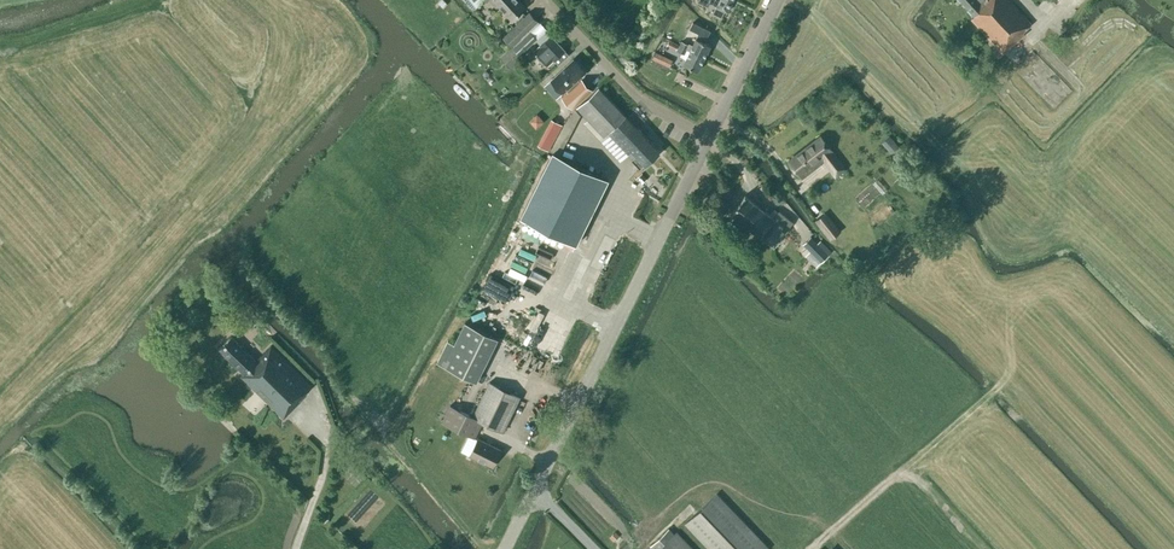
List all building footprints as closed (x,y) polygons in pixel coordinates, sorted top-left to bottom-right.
[(525,7),(518,0),(495,0),(512,19),(525,7)] [(733,1),(731,0),(698,0),(697,1),(708,6),(710,2),(717,6),(716,6),(727,12),(733,1)] [(1023,32),(1032,24),(1009,0),(960,0),(974,16),(971,19),(1003,54),(1025,33),(1023,32)] [(529,12),(503,37),(512,46),(529,30),(538,21),(529,12)] [(513,48),(520,54),(537,38),(531,31),(513,48)] [(558,64),(569,55),(565,50),(551,35),(534,50),(547,65),(554,59),(558,64)] [(685,43),(682,41),(680,45),(679,46),(704,58),(711,45),(696,38),(692,46),(685,42),(685,43)] [(698,71),(704,58),(679,46),(677,51),(680,52),(679,54),(686,58),(683,64),(698,71)] [(651,58),(669,67),(672,59),(655,51),(651,58)] [(573,57),(550,77),(562,91),(568,86),(569,88),(560,96),(571,109),(592,90),(580,77),(578,79),(577,78),(585,71),(573,57)] [(599,87),(577,108),(604,136),(609,132),(629,153),(632,150),(633,152),(628,156),(640,169),(659,151),(599,87)] [(530,115),(537,124),(545,117),(537,109),(530,115)] [(551,119),(537,144),(541,147),(548,151),(562,125),(554,121),(551,119)] [(882,141),(892,152),(898,146),(889,135),(882,141)] [(821,157),(835,177),(845,169),(821,136),(789,161),(799,174),(821,157)] [(559,237),(557,242),(573,250),(608,179),(553,152),(521,218),(559,237)] [(743,176),(753,186),(761,178),(750,168),(743,176)] [(730,213),(773,247),(793,223),(779,212),(774,218),(745,195),(730,213)] [(841,231),(826,212),(815,221),(830,240),(841,231)] [(821,263),(828,255),(810,237),(803,245),(821,263)] [(506,276),(503,282),(519,289),(522,283),(506,276)] [(455,337),(447,334),(437,357),(479,375),(498,330),(464,315),(455,337)] [(533,335),(537,324),(532,322),(528,333),(533,335)] [(256,361),(231,336),(219,349),(244,373),(242,375),(287,419),(310,394),(309,393),(316,385),(273,343),(256,361)] [(503,432),(520,397),(489,382),(473,416),(450,405),(442,421),(474,437),(482,422),(503,432)] [(469,455),(492,467),(501,449),(478,438),(469,455)] [(685,524),(709,548),(768,548),(717,494),(685,524)] [(676,532),(674,534),(668,528),(649,546),(652,548),(692,548),(676,532)]
